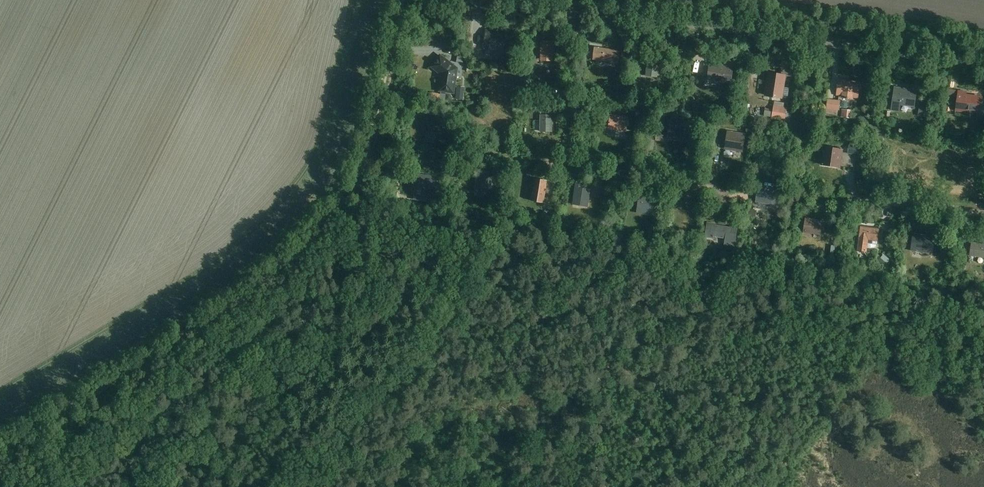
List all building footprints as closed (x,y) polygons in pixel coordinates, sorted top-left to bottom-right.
[(514,38),(515,30),(506,29),(505,37),(514,38)] [(502,46),(504,32),(486,30),(483,50),(496,52),(497,46),(502,46)] [(557,51),(557,42),(541,41),(541,61),(554,61),(554,51),(557,51)] [(618,63),(620,52),(596,48),(594,59),(618,63)] [(463,62),(465,55),(465,50),(459,49),(458,54),(457,61),(463,62)] [(441,57),(434,66),(443,74),(441,88),(452,90),(456,69),(441,57)] [(661,75),(662,66),(660,65),(660,60),(648,59),(646,76),(658,78),(658,75),(661,75)] [(734,66),(720,65),(719,64),(710,63),(708,79),(712,79),(711,82),(732,85),(734,66)] [(783,99),(787,75),(768,72),(765,96),(783,99)] [(859,99),(861,82),(839,79),(837,96),(842,97),(842,98),(853,99),(854,98),(859,99)] [(457,87),(456,100),(464,101),(465,88),(457,87)] [(915,108),(918,90),(895,87),(891,111),(900,112),(901,105),(915,108)] [(981,113),(983,100),(967,98),(968,91),(959,90),(956,111),(965,113),(965,111),(981,113)] [(840,111),(841,101),(828,99),(826,112),(838,113),(839,110),(840,111)] [(638,118),(648,114),(644,106),(635,110),(638,118)] [(772,118),(778,119),(785,120),(787,108),(774,106),(772,118)] [(918,116),(925,117),(927,109),(919,108),(918,116)] [(850,119),(851,110),(846,110),(846,111),(842,111),(842,118),(850,119)] [(552,130),(552,116),(541,116),(541,130),(552,130)] [(626,131),(628,118),(611,116),(609,128),(626,131)] [(442,123),(442,122),(427,119),(425,131),(427,132),(436,133),(440,134),(441,132),(442,123)] [(684,139),(685,127),(671,125),(669,137),(684,139)] [(744,152),(747,134),(728,131),(725,149),(744,152)] [(435,145),(436,133),(427,132),(425,143),(435,145)] [(849,144),(848,154),(860,155),(861,146),(849,144)] [(841,168),(844,149),(824,147),(821,165),(841,168)] [(486,190),(489,172),(478,170),(475,189),(486,190)] [(436,201),(438,191),(435,191),(435,189),(433,189),(435,176),(418,174),(416,188),(423,189),(421,201),(433,202),(433,201),(436,201)] [(545,203),(548,180),(535,178),(532,201),(545,203)] [(589,207),(591,189),(583,188),(584,182),(577,181),(573,204),(589,207)] [(772,205),(774,193),(758,191),(757,203),(772,205)] [(655,212),(657,199),(640,197),(638,211),(639,211),(639,214),(647,215),(647,211),(655,212)] [(511,207),(510,213),(520,215),(521,208),(511,207)] [(822,233),(824,222),(805,219),(803,230),(822,233)] [(731,240),(733,228),(716,225),(716,223),(708,222),(705,237),(715,239),(716,237),(731,240)] [(879,242),(880,229),(861,226),(857,251),(867,252),(869,241),(879,242)] [(937,238),(915,235),(912,252),(934,255),(937,238)] [(971,243),(969,256),(983,258),(983,245),(971,243)] [(879,261),(884,266),(889,259),(884,255),(879,261)]
